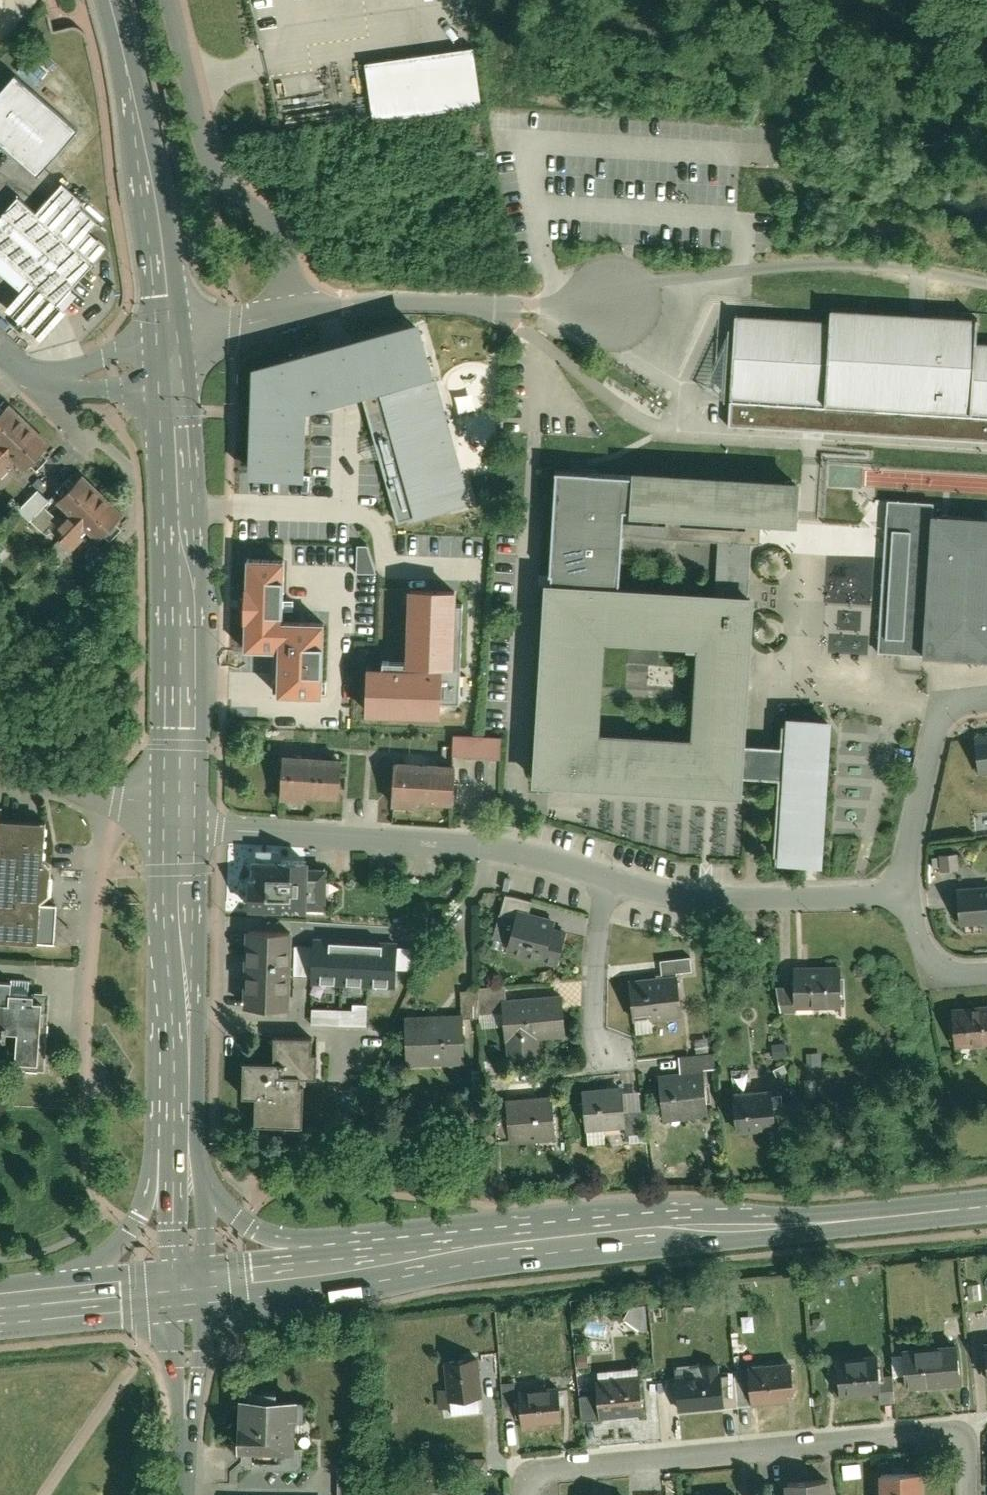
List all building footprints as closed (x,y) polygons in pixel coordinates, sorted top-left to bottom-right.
[(471,53),(364,68),(372,123),(479,107),(471,53)] [(38,176),(53,159),(78,131),(15,75),(0,92),(0,142),(38,176)] [(107,245),(87,229),(96,218),(78,203),(83,197),(61,179),(36,209),(15,192),(0,211),(0,268),(21,284),(19,287),(10,297),(3,306),(41,336),(47,329),(57,316),(76,294),(70,289),(107,245)] [(984,339),(985,310),(837,304),(836,323),(742,319),(738,427),(986,436),(986,339),(984,339)] [(250,362),(248,471),(301,473),(302,415),(302,404),(361,388),(378,446),(398,521),(470,501),(436,376),(426,379),(424,373),(431,371),(416,317),(250,362)] [(724,387),(724,370),(712,370),(712,387),(724,387)] [(8,400),(0,408),(0,480),(15,464),(21,470),(30,461),(37,467),(48,456),(40,447),(48,439),(8,400)] [(778,772),(773,859),(824,862),(833,717),(782,714),(781,737),(739,735),(751,541),(759,541),(761,513),(794,515),(796,481),(555,466),(535,775),(735,788),(736,770),(778,772)] [(121,509),(82,470),(74,478),(70,474),(58,486),(63,490),(52,502),(61,511),(47,525),(73,550),(89,534),(95,540),(104,531),(110,537),(122,526),(113,517),(121,509)] [(48,499),(37,489),(17,509),(28,520),(48,499)] [(885,497),(876,653),(924,655),(924,652),(986,655),(986,510),(932,507),(932,499),(885,497)] [(368,544),(357,544),(357,569),(377,570),(368,544)] [(283,557),(246,557),(244,648),(277,648),(277,687),(322,688),(323,610),(282,609),(283,557)] [(453,588),(409,587),(407,664),(364,663),(363,713),(439,714),(439,700),(458,701),(460,600),(453,600),(453,588)] [(499,737),(453,734),(452,753),(463,754),(463,758),(475,758),(475,755),(486,755),(486,759),(498,760),(499,737)] [(972,735),(976,774),(986,773),(986,734),(972,735)] [(340,749),(281,746),(278,798),(303,799),(303,793),(337,795),(340,749)] [(452,760),(395,756),(392,802),(415,804),(415,799),(449,801),(452,760)] [(35,945),(35,937),(47,937),(49,907),(37,906),(38,897),(46,890),(47,875),(48,863),(40,856),(43,817),(0,814),(0,943),(35,945)] [(252,872),(250,906),(325,909),(327,866),(306,865),(307,851),(256,849),(255,873),(252,872)] [(937,855),(939,873),(959,871),(958,853),(937,855)] [(956,885),(959,924),(986,922),(986,882),(956,885)] [(507,942),(503,954),(556,969),(567,928),(551,923),(553,917),(528,910),(531,900),(504,892),(491,937),(507,942)] [(245,924),(242,1007),(288,1008),(290,926),(245,924)] [(404,947),(392,947),(391,986),(415,987),(417,950),(427,951),(429,929),(405,928),(404,947)] [(392,942),(318,940),(316,983),(391,986),(392,947),(392,942)] [(658,961),(660,974),(690,971),(688,958),(658,961)] [(793,986),(780,987),(782,1013),(795,1012),(794,1007),(839,1008),(839,963),(793,963),(793,986)] [(632,1023),(683,1017),(678,975),(627,982),(632,1023)] [(42,997),(33,997),(33,989),(8,988),(9,978),(0,978),(0,1026),(0,1018),(6,1019),(6,1029),(16,1030),(14,1061),(38,1062),(42,997)] [(537,1039),(564,1038),(562,994),(500,998),(503,1058),(538,1056),(537,1039)] [(312,1024),(368,1024),(368,1002),(354,1002),(354,1007),(312,1007),(312,1024)] [(951,1005),(951,1016),(947,1017),(948,1040),(953,1040),(953,1049),(986,1047),(986,1003),(951,1005)] [(460,1014),(403,1016),(405,1067),(424,1066),(424,1070),(462,1069),(460,1014)] [(272,1057),(240,1056),(239,1094),(252,1094),(251,1122),(301,1123),(302,1081),(299,1081),(299,1074),(315,1075),(316,1050),(309,1050),(310,1041),(310,1034),(273,1032),(272,1057)] [(820,1053),(805,1053),(805,1069),(820,1068),(820,1053)] [(659,1073),(663,1121),(707,1117),(703,1066),(713,1065),(712,1054),(680,1057),(681,1071),(659,1073)] [(620,1084),(580,1086),(583,1130),(623,1128),(624,1133),(642,1131),(640,1090),(621,1091),(620,1084)] [(735,1132),(750,1131),(750,1125),(761,1124),(761,1130),(775,1130),(773,1098),(780,1098),(779,1085),(732,1088),(735,1132)] [(553,1141),(549,1093),(503,1098),(505,1115),(491,1116),(493,1139),(507,1138),(508,1145),(553,1141)] [(646,1304),(628,1305),(629,1325),(647,1324),(646,1304)] [(905,1389),(958,1385),(955,1343),(902,1347),(902,1352),(889,1353),(890,1379),(904,1378),(905,1389)] [(835,1355),(838,1394),(875,1390),(876,1404),(891,1403),(890,1385),(879,1386),(876,1352),(835,1355)] [(477,1356),(443,1360),(448,1401),(482,1397),(477,1356)] [(737,1378),(737,1371),(720,1372),(719,1358),(705,1360),(706,1369),(678,1371),(681,1408),(739,1403),(737,1378)] [(752,1377),(737,1378),(739,1403),(792,1399),(792,1388),(797,1388),(794,1359),(751,1363),(752,1377)] [(580,1421),(642,1417),(639,1373),(594,1376),(595,1393),(578,1394),(580,1421)] [(501,1377),(503,1403),(516,1402),(514,1376),(501,1377)] [(559,1383),(518,1386),(521,1422),(562,1419),(559,1383)] [(242,1455),(253,1455),(253,1465),(303,1465),(303,1444),(299,1444),(299,1394),(241,1395),(242,1455)] [(919,1469),(879,1470),(879,1494),(920,1494),(919,1469)] [(828,1475),(784,1479),(785,1494),(830,1494),(828,1475)]
